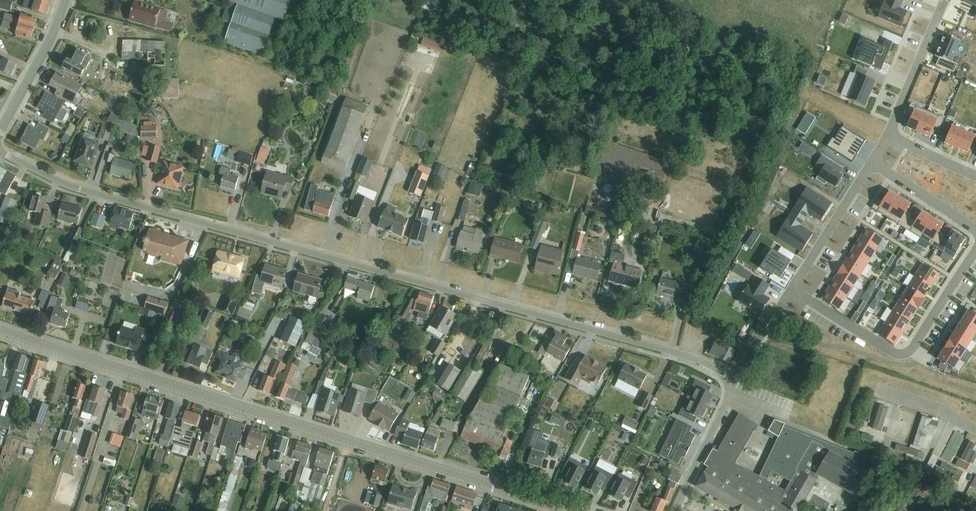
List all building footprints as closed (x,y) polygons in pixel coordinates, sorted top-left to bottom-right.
[(10,12),(13,3),(4,0),(0,0),(0,9),(10,12)] [(51,2),(44,0),(28,0),(25,9),(47,16),(51,2)] [(293,0),(229,0),(229,2),(231,2),(224,21),(231,24),(225,42),(262,56),(275,18),(285,22),(293,0)] [(431,12),(435,0),(424,0),(421,8),(431,12)] [(878,18),(900,27),(907,12),(900,9),(903,0),(889,0),(887,4),(885,3),(878,18)] [(161,10),(135,2),(130,21),(155,28),(172,33),(174,24),(166,21),(168,12),(161,10)] [(5,13),(3,21),(34,30),(35,27),(37,26),(38,22),(37,20),(37,19),(21,15),(20,18),(5,13)] [(34,30),(3,21),(1,27),(11,30),(11,29),(17,30),(15,36),(31,40),(34,38),(35,34),(33,32),(34,30)] [(125,38),(131,28),(127,25),(120,36),(125,38)] [(939,49),(935,57),(940,59),(937,65),(953,72),(956,65),(951,63),(960,42),(945,35),(941,43),(939,49)] [(424,38),(422,44),(441,50),(443,44),(424,38)] [(862,49),(857,61),(871,67),(875,59),(884,63),(893,43),(885,40),(882,47),(871,43),(866,40),(862,49)] [(123,41),(123,52),(122,52),(122,59),(148,60),(148,66),(165,66),(166,43),(123,41)] [(87,67),(91,59),(86,56),(87,55),(78,50),(72,62),(68,60),(63,69),(81,77),(85,69),(85,68),(86,66),(87,67)] [(12,77),(17,65),(0,58),(0,72),(12,77)] [(858,76),(848,99),(865,106),(875,82),(865,78),(868,71),(857,66),(854,74),(858,76)] [(76,98),(82,86),(56,73),(50,85),(62,91),(60,97),(75,105),(78,99),(76,98)] [(179,79),(166,79),(166,86),(163,86),(163,99),(178,99),(179,79)] [(52,122),(54,119),(62,123),(67,111),(60,108),(63,102),(46,93),(38,108),(46,112),(43,117),(52,122)] [(346,100),(325,156),(345,163),(346,160),(366,107),(346,100)] [(910,104),(906,116),(911,118),(907,128),(918,133),(927,112),(910,104)] [(113,111),(109,119),(120,124),(124,116),(113,111)] [(927,112),(918,133),(930,138),(934,128),(940,130),(944,119),(927,112)] [(99,139),(108,142),(114,125),(105,122),(99,139)] [(42,140),(48,129),(39,125),(37,130),(29,126),(21,141),(35,148),(40,139),(42,140)] [(61,140),(67,144),(75,130),(69,126),(61,140)] [(141,126),(141,139),(157,138),(157,126),(141,126)] [(832,138),(827,147),(842,157),(852,163),(857,155),(866,141),(854,134),(842,127),(836,136),(839,138),(837,141),(832,138)] [(952,127),(945,144),(956,149),(963,132),(952,127)] [(963,132),(956,149),(968,154),(975,137),(963,132)] [(111,134),(108,145),(114,147),(118,136),(111,134)] [(74,161),(90,167),(98,144),(83,138),(74,161)] [(670,163),(604,141),(596,170),(604,172),(609,171),(616,174),(619,177),(647,187),(652,172),(666,176),(670,163)] [(147,161),(157,164),(161,149),(151,147),(147,161)] [(256,161),(265,164),(269,150),(261,147),(256,161)] [(236,162),(250,166),(253,156),(239,152),(236,162)] [(110,174),(130,179),(134,164),(115,159),(116,155),(110,154),(107,163),(113,164),(110,174)] [(822,156),(816,166),(823,170),(817,180),(825,185),(827,182),(831,185),(835,188),(836,186),(837,187),(842,180),(840,179),(842,176),(839,174),(842,169),(834,164),(822,156)] [(217,172),(222,173),(226,159),(221,158),(217,172)] [(373,162),(363,158),(356,173),(367,178),(373,162)] [(447,165),(438,161),(433,173),(442,177),(447,165)] [(157,185),(178,190),(184,168),(164,162),(157,185)] [(592,168),(571,162),(569,168),(590,174),(592,168)] [(409,193),(421,197),(431,171),(420,167),(409,193)] [(3,193),(10,180),(13,182),(16,176),(6,171),(6,172),(0,168),(0,191),(3,193)] [(290,192),(294,179),(287,177),(287,178),(268,172),(262,193),(282,199),(284,190),(290,192)] [(221,187),(235,191),(239,178),(230,175),(229,177),(224,176),(221,187)] [(469,182),(464,177),(459,181),(464,186),(469,182)] [(349,216),(366,223),(374,202),(357,196),(355,195),(360,184),(354,181),(347,198),(353,201),(353,200),(355,201),(349,216)] [(483,186),(471,183),(468,194),(479,197),(483,186)] [(308,194),(304,210),(313,212),(313,213),(329,217),(335,195),(317,191),(319,187),(311,184),(308,194)] [(495,187),(487,185),(485,191),(493,193),(495,187)] [(794,205),(790,211),(804,220),(808,213),(820,220),(830,203),(809,190),(798,207),(794,205)] [(878,198),(872,208),(888,219),(900,199),(889,192),(883,201),(878,198)] [(35,194),(35,196),(33,196),(29,210),(37,213),(34,225),(48,228),(52,214),(44,212),(47,200),(41,198),(42,196),(40,194),(38,193),(35,194)] [(0,211),(0,222),(8,225),(17,202),(6,197),(0,211)] [(900,199),(888,219),(904,229),(911,219),(910,219),(912,215),(907,211),(910,205),(900,199)] [(459,220),(465,221),(470,203),(465,201),(459,220)] [(57,219),(78,225),(82,209),(62,204),(57,219)] [(446,208),(437,206),(433,221),(441,224),(446,208)] [(423,216),(434,218),(436,209),(425,207),(423,216)] [(110,224),(130,230),(134,214),(115,209),(110,224)] [(409,220),(385,211),(378,227),(388,231),(388,232),(393,234),(393,233),(402,237),(409,220)] [(790,211),(775,235),(801,251),(811,234),(800,227),(804,220),(790,211)] [(911,219),(904,229),(921,239),(933,219),(922,212),(916,222),(911,219)] [(90,225),(102,230),(106,218),(94,214),(90,225)] [(416,218),(415,221),(410,239),(425,243),(429,227),(431,221),(421,218),(421,220),(416,218)] [(933,219),(921,239),(937,249),(943,239),(945,235),(939,232),(943,226),(933,219)] [(541,222),(530,248),(537,250),(545,230),(547,231),(550,224),(541,222)] [(68,243),(71,244),(63,260),(68,262),(75,247),(84,230),(76,226),(68,243)] [(458,249),(478,254),(485,231),(477,229),(475,235),(462,232),(458,249)] [(866,229),(859,241),(875,251),(883,239),(866,229)] [(145,244),(143,251),(146,251),(147,253),(150,255),(155,257),(158,257),(160,256),(163,256),(162,259),(181,265),(188,242),(150,230),(147,239),(146,239),(145,239),(145,240),(144,240),(144,241),(144,242),(144,243),(144,244),(145,244)] [(756,242),(760,235),(754,231),(750,238),(756,242)] [(943,239),(937,249),(953,259),(965,240),(954,233),(948,242),(943,239)] [(601,265),(584,261),(578,259),(584,236),(578,235),(570,263),(576,265),(574,275),(597,282),(601,265)] [(498,258),(519,264),(523,248),(496,240),(491,258),(497,260),(498,258)] [(859,241),(851,253),(868,263),(875,251),(859,241)] [(542,246),(541,252),(536,270),(557,276),(564,252),(542,246)] [(772,249),(760,268),(773,276),(774,274),(782,280),(786,273),(785,272),(791,262),(772,249)] [(214,270),(228,274),(229,271),(240,274),(244,259),(218,252),(214,270)] [(609,283),(638,290),(643,273),(623,267),(626,257),(613,253),(610,264),(614,265),(609,283)] [(851,253),(844,264),(861,275),(868,263),(851,253)] [(56,260),(55,264),(54,263),(47,276),(56,280),(63,264),(56,260)] [(844,264),(837,276),(853,287),(861,275),(844,264)] [(923,264),(915,276),(932,287),(939,275),(923,264)] [(257,275),(252,292),(261,295),(265,283),(282,288),(287,271),(266,265),(263,277),(257,275)] [(896,267),(892,274),(897,277),(901,270),(896,267)] [(60,283),(68,286),(72,274),(63,272),(60,283)] [(357,298),(370,302),(375,287),(356,280),(357,277),(349,274),(344,288),(358,293),(357,294),(358,294),(357,298)] [(298,275),(294,291),(310,296),(309,301),(309,303),(315,304),(316,303),(317,301),(316,300),(316,299),(322,301),(326,289),(320,287),(321,281),(298,275)] [(837,276),(829,288),(846,298),(853,287),(837,276)] [(915,276),(908,288),(924,298),(932,287),(915,276)] [(748,286),(738,301),(761,315),(770,300),(762,295),(764,292),(765,292),(769,285),(757,278),(751,288),(748,286)] [(692,295),(695,282),(690,281),(689,287),(662,280),(658,296),(685,303),(687,293),(692,295)] [(872,282),(869,287),(874,290),(877,285),(875,284),(872,282)] [(829,288),(822,300),(838,310),(846,298),(829,288)] [(908,288),(900,300),(917,310),(924,298),(908,288)] [(8,289),(2,307),(31,316),(36,302),(20,297),(21,293),(8,289)] [(40,303),(45,305),(50,294),(43,291),(38,300),(41,302),(40,303)] [(880,291),(875,298),(881,301),(885,294),(880,291)] [(416,302),(413,311),(419,313),(418,317),(427,320),(434,297),(420,293),(420,295),(416,294),(414,300),(416,301),(416,302)] [(47,310),(54,313),(51,324),(66,329),(70,315),(60,312),(64,300),(52,296),(47,310)] [(145,309),(165,315),(168,304),(148,298),(145,309)] [(228,298),(222,311),(232,315),(238,302),(228,298)] [(76,309),(86,312),(89,302),(79,299),(76,309)] [(408,314),(416,302),(411,299),(407,306),(406,305),(399,316),(408,321),(411,316),(408,314)] [(874,299),(869,308),(874,311),(879,303),(874,299)] [(900,300),(893,311),(910,322),(917,310),(900,300)] [(236,317),(248,322),(255,305),(246,302),(245,304),(242,303),(236,317)] [(442,307),(431,326),(427,331),(441,339),(444,334),(446,335),(457,316),(442,307)] [(166,322),(173,326),(179,315),(171,311),(166,322)] [(199,325),(207,329),(214,315),(206,311),(199,325)] [(893,311),(886,323),(902,333),(910,322),(893,311)] [(962,321),(975,329),(975,315),(969,311),(962,321)] [(126,326),(143,328),(145,316),(128,313),(126,326)] [(320,315),(314,325),(326,332),(332,322),(320,315)] [(231,330),(233,318),(226,317),(224,328),(231,330)] [(281,340),(295,347),(306,324),(292,317),(281,340)] [(488,332),(495,336),(503,322),(496,318),(488,332)] [(956,331),(972,340),(975,334),(975,329),(962,321),(956,331)] [(886,323),(878,335),(895,346),(902,333),(886,323)] [(117,344),(133,349),(138,351),(144,331),(138,329),(136,330),(135,332),(122,328),(117,344)] [(571,349),(560,343),(564,336),(554,331),(551,338),(554,339),(547,353),(545,356),(551,360),(554,356),(564,362),(571,349)] [(956,331),(950,340),(968,351),(966,350),(972,340),(956,331)] [(306,340),(318,347),(321,341),(309,334),(306,340)] [(431,352),(438,356),(446,344),(439,340),(431,352)] [(484,373),(483,372),(492,358),(486,355),(493,344),(487,340),(471,365),(470,364),(451,394),(466,403),(484,373)] [(950,340),(944,350),(962,361),(968,351),(950,340)] [(305,342),(301,349),(308,353),(312,346),(305,342)] [(710,354),(729,364),(735,351),(717,342),(710,354)] [(195,345),(192,352),(188,364),(200,369),(202,363),(208,365),(213,353),(195,345)] [(944,350),(938,360),(953,370),(959,360),(961,361),(962,361),(944,350)] [(233,356),(232,358),(225,355),(222,365),(221,364),(219,371),(228,374),(227,378),(236,382),(244,362),(240,360),(241,358),(241,356),(239,354),(237,353),(235,354),(233,356)] [(10,380),(8,380),(4,392),(1,400),(10,403),(12,394),(20,397),(32,360),(17,356),(10,380)] [(454,356),(449,364),(437,385),(449,393),(467,364),(454,356)] [(577,358),(565,379),(578,386),(582,378),(598,386),(602,378),(603,377),(603,376),(607,369),(585,357),(583,361),(577,358)] [(4,392),(8,380),(3,378),(4,374),(4,365),(6,366),(6,360),(5,360),(5,361),(0,359),(0,391),(4,392)] [(43,364),(34,361),(24,396),(29,397),(31,389),(35,391),(43,364)] [(278,381),(284,365),(277,361),(270,378),(263,375),(258,390),(269,395),(275,380),(278,381)] [(468,420),(460,438),(491,451),(490,454),(505,460),(513,442),(506,439),(508,433),(506,432),(521,396),(522,396),(530,378),(508,369),(510,364),(502,361),(500,366),(490,383),(492,385),(468,420)] [(290,363),(276,397),(284,401),(285,399),(294,402),(297,393),(289,390),(290,386),(289,386),(297,366),(290,363)] [(679,375),(683,366),(676,363),(672,372),(679,375)] [(366,370),(379,377),(382,371),(370,364),(366,370)] [(633,368),(625,365),(618,379),(640,390),(647,376),(639,372),(640,371),(633,368)] [(341,394),(334,392),(336,387),(331,386),(333,380),(326,378),(329,369),(325,368),(323,374),(322,374),(320,382),(319,382),(315,395),(320,396),(316,410),(334,416),(341,394)] [(687,398),(709,409),(715,396),(709,393),(712,388),(696,380),(687,398)] [(76,399),(71,413),(71,412),(64,431),(62,430),(58,440),(68,444),(77,418),(78,415),(83,401),(81,401),(86,387),(77,384),(72,398),(76,399)] [(364,402),(373,405),(375,401),(378,392),(353,384),(344,411),(360,416),(364,402)] [(91,415),(97,417),(106,391),(95,387),(90,402),(97,404),(96,407),(94,406),(91,415)] [(411,388),(405,397),(412,402),(418,392),(411,388)] [(129,410),(133,396),(122,392),(118,407),(125,409),(122,419),(128,420),(131,411),(129,410)] [(653,396),(646,393),(638,407),(646,411),(653,396)] [(142,415),(158,421),(164,402),(148,396),(142,415)] [(551,396),(546,406),(557,411),(562,402),(551,396)] [(678,416),(694,423),(697,418),(703,421),(709,409),(687,398),(678,416)] [(375,401),(373,405),(370,409),(374,412),(369,419),(375,423),(374,425),(380,428),(381,427),(389,432),(399,415),(375,401)] [(31,422),(42,426),(48,406),(38,402),(31,422)] [(168,447),(169,443),(180,407),(171,404),(166,418),(169,419),(163,436),(162,436),(159,444),(168,447)] [(657,409),(651,406),(647,415),(653,418),(657,409)] [(873,430),(882,433),(890,410),(880,407),(873,430)] [(181,428),(175,426),(170,444),(190,449),(195,433),(189,431),(190,426),(197,428),(201,416),(186,412),(181,428)] [(713,450),(704,465),(708,467),(697,487),(738,510),(799,510),(802,507),(819,476),(854,496),(871,468),(870,467),(875,460),(855,452),(854,454),(784,427),(785,425),(774,421),(768,431),(767,430),(766,431),(768,432),(778,438),(761,473),(769,476),(772,472),(790,482),(785,491),(766,482),(767,480),(735,465),(757,426),(759,427),(759,426),(748,420),(748,419),(738,413),(734,421),(735,422),(717,452),(713,450)] [(203,440),(211,443),(207,454),(211,455),(219,428),(220,428),(223,420),(209,415),(204,432),(206,432),(203,440)] [(623,425),(637,430),(641,421),(627,416),(623,425)] [(5,417),(2,428),(9,430),(13,420),(5,417)] [(905,428),(903,431),(908,433),(913,422),(901,417),(898,425),(905,428)] [(126,437),(137,441),(143,422),(132,418),(126,437)] [(924,418),(915,447),(923,450),(928,435),(935,437),(937,429),(930,426),(932,421),(924,418)] [(441,427),(452,431),(457,433),(461,423),(456,421),(455,423),(443,419),(441,427)] [(676,420),(659,455),(679,465),(682,457),(685,458),(688,452),(691,444),(695,436),(690,433),(692,428),(676,420)] [(395,435),(405,438),(402,444),(418,449),(425,429),(418,427),(419,426),(402,421),(399,428),(397,428),(395,435)] [(217,461),(219,454),(226,457),(226,459),(233,462),(237,451),(235,451),(238,442),(240,443),(243,435),(246,426),(232,422),(231,426),(227,425),(221,446),(220,449),(214,448),(211,459),(217,461)] [(421,447),(434,451),(441,431),(431,427),(426,435),(421,447)] [(254,449),(262,452),(267,435),(260,433),(260,431),(252,428),(245,448),(254,451),(254,449)] [(531,440),(529,450),(532,451),(528,464),(541,468),(544,458),(547,459),(549,451),(547,450),(549,441),(541,439),(543,432),(535,430),(531,440)] [(631,443),(634,434),(625,431),(622,439),(631,443)] [(941,458),(950,462),(964,435),(955,431),(941,458)] [(89,433),(81,457),(90,460),(98,436),(89,433)] [(861,439),(872,443),(874,437),(862,434),(861,439)] [(111,444),(120,447),(123,438),(114,435),(111,444)] [(269,460),(268,464),(267,468),(279,472),(289,440),(277,436),(273,450),(274,451),(273,453),(275,454),(273,461),(269,460)] [(194,440),(189,455),(198,457),(202,443),(194,440)] [(962,458),(973,464),(975,457),(975,451),(974,450),(975,445),(975,443),(970,441),(962,458)] [(308,460),(312,446),(298,442),(295,451),(294,450),(291,459),(301,462),(297,475),(291,473),(287,483),(286,483),(284,488),(297,493),(299,487),(298,487),(299,483),(304,468),(305,467),(306,467),(308,460)] [(551,457),(558,459),(562,448),(555,445),(551,457)] [(895,450),(917,458),(919,452),(909,449),(908,448),(896,445),(895,450)] [(29,447),(26,455),(33,457),(36,449),(29,447)] [(165,451),(159,449),(156,458),(162,460),(165,451)] [(315,466),(313,471),(321,474),(322,473),(327,475),(334,453),(320,449),(315,466)] [(932,455),(927,466),(933,469),(938,458),(932,455)] [(219,507),(227,509),(240,471),(239,471),(243,459),(236,456),(219,507)] [(917,461),(906,457),(902,469),(913,472),(917,461)] [(567,476),(564,482),(576,488),(587,467),(569,458),(561,474),(567,476)] [(601,458),(598,466),(617,474),(620,466),(601,458)] [(958,459),(955,465),(966,471),(969,465),(958,459)] [(959,482),(963,473),(954,468),(953,468),(943,463),(940,467),(943,469),(941,473),(959,482)] [(385,481),(389,471),(375,466),(370,482),(382,486),(381,490),(385,491),(388,482),(385,481)] [(352,482),(359,484),(363,469),(357,467),(352,482)] [(596,467),(585,488),(598,495),(601,489),(606,492),(614,476),(596,467)] [(289,510),(297,510),(299,505),(305,507),(306,504),(317,507),(327,476),(316,472),(312,471),(312,470),(304,468),(299,483),(301,483),(296,498),(294,498),(292,504),(291,504),(289,510)] [(5,478),(12,481),(15,473),(8,470),(5,478)] [(677,484),(679,484),(682,476),(673,472),(669,480),(671,481),(662,500),(656,498),(651,510),(663,510),(667,503),(668,504),(677,484)] [(638,483),(620,474),(609,495),(621,502),(624,496),(630,499),(638,483)] [(212,480),(214,487),(224,484),(222,477),(212,480)] [(431,479),(420,510),(426,510),(429,502),(432,503),(433,498),(445,502),(451,486),(431,479)] [(388,504),(398,507),(399,506),(411,510),(416,493),(393,486),(388,504)] [(28,487),(25,494),(32,497),(35,490),(28,487)] [(477,494),(470,492),(457,488),(453,501),(466,506),(465,508),(472,510),(477,494)] [(212,492),(209,499),(219,503),(221,496),(212,492)] [(368,492),(365,503),(370,505),(379,508),(382,496),(373,493),(373,494),(368,492)] [(115,505),(105,503),(103,510),(114,510),(115,505)]
